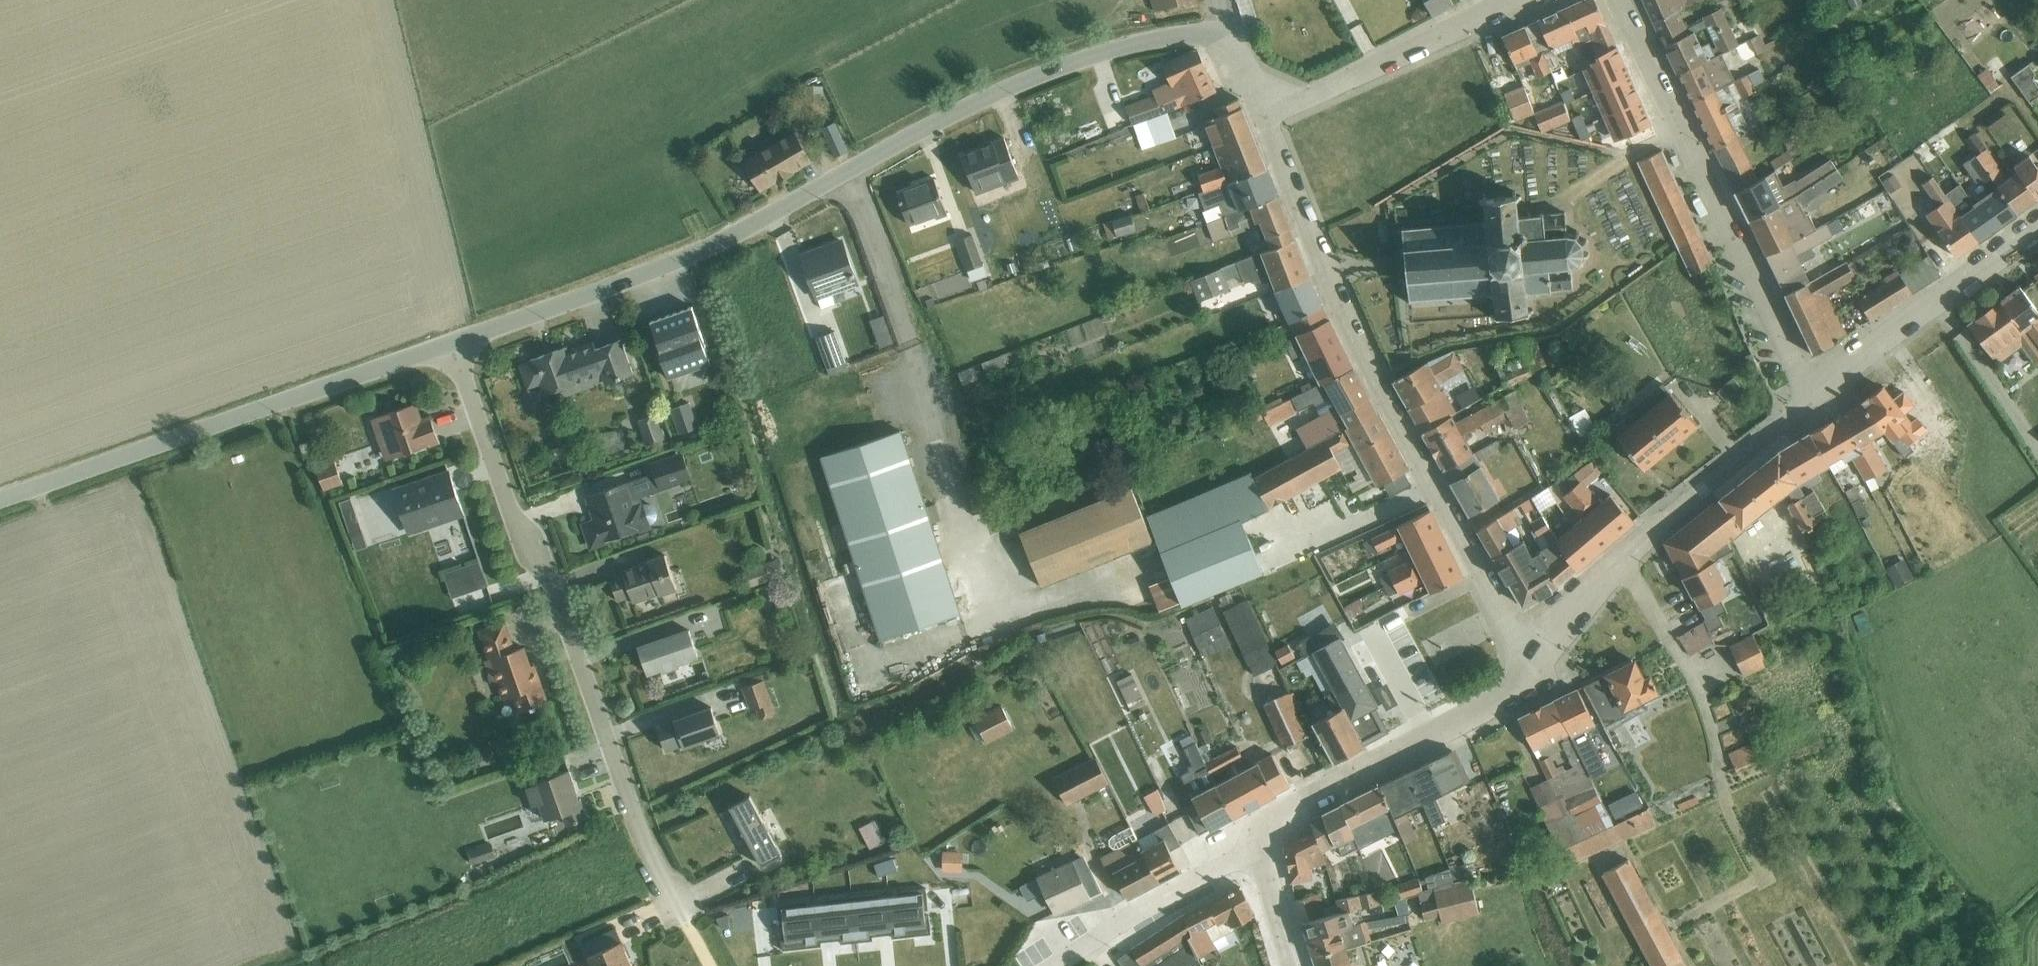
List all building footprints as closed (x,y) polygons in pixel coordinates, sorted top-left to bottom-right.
[(1407,9),(1419,0),(1400,0),(1407,9)] [(1649,112),(1599,0),(1596,0),(1513,37),(1530,73),(1588,47),(1623,124),(1649,112)] [(1653,20),(1679,8),(1694,0),(1644,0),(1653,20)] [(1679,8),(1653,20),(1678,72),(1722,51),(1739,43),(1722,6),(1702,15),(1703,19),(1687,26),(1679,8)] [(1477,38),(1492,62),(1515,48),(1500,24),(1477,38)] [(1760,31),(1750,36),(1758,51),(1778,42),(1777,39),(1766,44),(1760,31)] [(1852,41),(1843,47),(1852,63),(1862,57),(1852,41)] [(1167,109),(1213,89),(1196,49),(1165,62),(1172,79),(1151,87),(1153,93),(1126,104),(1134,122),(1146,116),(1167,109)] [(1722,51),(1678,72),(1692,100),(1736,79),(1722,51)] [(2012,75),(2031,101),(2037,95),(2037,83),(2034,78),(2035,71),(2029,63),(2012,75)] [(1958,73),(1973,91),(1984,82),(1969,64),(1958,73)] [(1988,66),(1977,74),(1990,91),(2000,83),(1988,66)] [(1692,100),(1715,147),(1739,135),(1750,128),(1736,98),(1767,81),(1759,68),(1736,79),(1692,100)] [(824,86),(806,85),(806,101),(823,102),(824,86)] [(1510,95),(1490,103),(1496,117),(1516,110),(1510,95)] [(1205,119),(1214,142),(1252,128),(1240,96),(1213,106),(1216,115),(1205,119)] [(1521,126),(1551,118),(1547,104),(1517,112),(1521,126)] [(2003,108),(1985,120),(1992,129),(2009,117),(2003,108)] [(1148,123),(1136,128),(1142,148),(1176,136),(1167,109),(1146,116),(1148,123)] [(844,123),(836,127),(848,150),(855,146),(844,123)] [(1556,125),(1554,135),(1578,138),(1579,128),(1556,125)] [(848,150),(836,127),(826,132),(837,155),(848,150)] [(1199,172),(1204,187),(1267,164),(1252,128),(1214,142),(1221,164),(1199,172)] [(746,162),(742,165),(748,175),(751,172),(761,190),(778,180),(778,181),(794,172),(794,171),(802,166),(800,163),(811,156),(796,129),(744,159),(746,162)] [(2037,197),(2018,169),(2009,176),(1974,130),(1965,137),(1977,154),(1999,186),(2016,212),(2037,197)] [(1739,135),(1715,147),(1736,190),(1758,177),(1739,135)] [(1005,137),(961,153),(977,193),(1020,177),(1005,137)] [(1679,247),(1701,236),(1663,148),(1637,160),(1679,247)] [(1975,205),(1960,213),(1978,239),(1993,229),(2016,212),(1999,186),(1977,154),(1963,163),(1976,180),(1980,176),(1990,191),(1974,203),(1975,205)] [(2037,197),(2037,167),(2028,154),(2014,164),(2018,169),(2037,197)] [(1736,190),(1749,218),(1838,168),(1832,158),(1784,185),(1774,167),(1758,177),(1736,190)] [(1204,187),(1200,191),(1205,207),(1221,202),(1225,214),(1279,193),(1267,164),(1204,187)] [(1889,167),(1878,175),(1893,198),(1905,191),(1889,167)] [(1749,218),(1767,252),(1815,227),(1809,212),(1806,213),(1802,205),(1843,176),(1838,168),(1749,218)] [(910,227),(948,213),(935,176),(897,189),(910,227)] [(1024,179),(1015,184),(1023,198),(1032,192),(1024,179)] [(1960,213),(1945,191),(1937,181),(1927,188),(1941,209),(1930,217),(1957,254),(1978,239),(1960,213)] [(1959,181),(1945,191),(1960,213),(1975,205),(1974,203),(1959,181)] [(1144,190),(1135,194),(1141,209),(1150,206),(1144,190)] [(1225,214),(1208,221),(1214,239),(1232,233),(1231,228),(1241,225),(1240,220),(1254,214),(1256,221),(1261,219),(1270,247),(1296,236),(1279,193),(1225,214)] [(1485,219),(1402,227),(1406,263),(1409,298),(1493,290),(1496,314),(1530,311),(1526,289),(1573,286),(1570,264),(1579,261),(1584,252),(1583,242),(1576,234),(1565,232),(1565,210),(1519,215),(1517,194),(1484,198),(1485,219)] [(1132,212),(1103,221),(1108,237),(1137,228),(1132,212)] [(1767,252),(1784,291),(1810,278),(1801,260),(1814,253),(1810,245),(1833,234),(1827,222),(1815,227),(1767,252)] [(973,233),(958,238),(970,276),(986,271),(973,233)] [(1270,247),(1237,260),(1246,281),(1254,278),(1256,283),(1269,279),(1272,289),(1275,288),(1310,274),(1296,236),(1270,247)] [(1701,236),(1679,247),(1691,272),(1713,262),(1701,236)] [(843,239),(801,254),(817,298),(859,283),(843,239)] [(1784,291),(1814,348),(1842,333),(1822,295),(1858,276),(1848,258),(1810,278),(1784,291)] [(1222,267),(1191,279),(1199,299),(1230,287),(1222,267)] [(1858,298),(1871,318),(1913,292),(1898,268),(1884,276),(1887,280),(1858,298)] [(1324,305),(1310,274),(1275,288),(1291,321),(1324,305)] [(2001,299),(2037,344),(2037,310),(2020,285),(2001,299)] [(2001,299),(1970,322),(1999,362),(2022,345),(2035,362),(2037,360),(2037,344),(2001,299)] [(712,361),(693,305),(649,320),(669,376),(712,361)] [(1324,305),(1291,321),(1297,334),(1292,337),(1300,353),(1304,351),(1319,383),(1354,365),(1324,305)] [(884,312),(870,317),(879,345),(893,340),(884,312)] [(835,329),(816,336),(827,366),(847,359),(835,329)] [(558,397),(634,373),(623,338),(571,354),(568,345),(519,361),(531,398),(556,390),(558,397)] [(1428,359),(1394,379),(1424,431),(1453,415),(1458,411),(1440,379),(1464,367),(1455,349),(1431,363),(1428,359)] [(1012,350),(982,361),(986,373),(1017,361),(1012,350)] [(1514,351),(1494,360),(1506,385),(1532,372),(1523,354),(1517,357),(1514,351)] [(1267,407),(1231,422),(1234,429),(1266,415),(1270,423),(1331,392),(1337,404),(1296,426),(1300,434),(1370,395),(1354,365),(1319,383),(1267,407)] [(974,366),(959,371),(963,384),(979,378),(974,366)] [(1733,375),(1717,389),(1725,398),(1741,384),(1733,375)] [(1618,435),(1645,466),(1681,435),(1683,437),(1698,424),(1663,382),(1626,412),(1634,421),(1618,435)] [(1481,395),(1474,383),(1455,394),(1462,406),(1481,395)] [(1453,415),(1424,431),(1444,468),(1475,451),(1465,432),(1481,423),(1485,430),(1509,416),(1516,428),(1532,419),(1522,400),(1528,397),(1521,384),(1456,420),(1453,415)] [(1883,385),(1863,401),(1885,429),(1889,434),(1898,427),(1896,423),(1907,414),(1904,410),(1908,409),(1897,395),(1893,398),(1883,385)] [(1370,395),(1300,434),(1307,447),(1378,409),(1370,395)] [(689,400),(671,407),(680,432),(698,425),(689,400)] [(1863,401),(1841,413),(1874,474),(1887,467),(1871,437),(1885,429),(1863,401)] [(373,417),(387,459),(441,441),(432,415),(423,418),(417,402),(373,417)] [(1585,406),(1569,416),(1579,435),(1596,425),(1585,406)] [(1251,469),(1148,514),(1170,572),(1150,583),(1159,610),(1250,575),(1251,581),(1266,575),(1243,519),(1269,506),(1268,502),(1341,467),(1333,450),(1384,420),(1378,409),(1307,447),(1254,475),(1251,469)] [(658,412),(638,419),(646,443),(666,437),(658,412)] [(1841,413),(1810,431),(1827,462),(1830,461),(1834,472),(1849,463),(1846,458),(1852,454),(1871,489),(1880,484),(1874,474),(1841,413)] [(1384,420),(1333,450),(1341,467),(1353,490),(1374,478),(1377,484),(1410,466),(1384,420)] [(902,429),(821,455),(881,637),(961,611),(923,496),(902,429)] [(1827,462),(1810,431),(1778,450),(1797,479),(1802,488),(1822,478),(1819,470),(1829,465),(1827,462)] [(294,433),(280,437),(284,451),(298,447),(294,433)] [(319,452),(314,438),(300,443),(305,457),(319,452)] [(1475,451),(1444,468),(1470,513),(1501,495),(1480,458),(1501,447),(1497,438),(1475,451)] [(1797,479),(1778,450),(1665,540),(1683,575),(1715,559),(1735,547),(1734,547),(1730,539),(1788,489),(1794,499),(1788,503),(1802,527),(1800,530),(1809,545),(1818,542),(1821,540),(1812,523),(1830,512),(1814,488),(1805,493),(1802,488),(1797,479)] [(587,524),(593,543),(654,522),(658,518),(659,513),(657,507),(654,504),(649,502),(645,502),(642,495),(693,478),(683,451),(651,461),(655,472),(589,494),(598,520),(587,524)] [(344,482),(336,459),(317,465),(324,488),(344,482)] [(1584,478),(1572,486),(1615,535),(1635,520),(1611,490),(1608,492),(1603,487),(1596,493),(1587,482),(1599,472),(1590,462),(1578,471),(1584,478)] [(395,492),(409,534),(466,514),(452,474),(395,492)] [(1834,498),(1844,492),(1836,479),(1826,485),(1834,498)] [(1131,482),(1019,526),(1042,583),(1154,539),(1131,482)] [(1856,484),(1846,489),(1861,518),(1870,512),(1856,484)] [(1558,499),(1549,485),(1532,495),(1536,501),(1540,509),(1558,499)] [(1595,551),(1615,535),(1572,486),(1563,494),(1583,516),(1575,522),(1595,551)] [(1532,495),(1521,502),(1524,508),(1536,501),(1532,495)] [(368,545),(351,496),(340,501),(357,549),(368,545)] [(1515,505),(1478,528),(1495,556),(1515,543),(1506,530),(1517,523),(1512,514),(1518,511),(1515,505)] [(1441,529),(1430,508),(1364,540),(1369,550),(1377,546),(1378,548),(1404,536),(1408,545),(1441,529)] [(1523,520),(1518,511),(1512,514),(1517,523),(1523,520)] [(1558,583),(1576,567),(1558,537),(1543,513),(1531,520),(1534,527),(1532,529),(1542,547),(1550,561),(1545,564),(1558,583)] [(1558,537),(1576,567),(1595,551),(1575,522),(1571,518),(1560,527),(1564,531),(1558,537)] [(1452,552),(1441,529),(1408,545),(1414,558),(1389,569),(1394,580),(1452,552)] [(1557,584),(1558,583),(1545,564),(1550,561),(1542,547),(1532,552),(1524,538),(1515,543),(1495,556),(1523,604),(1552,587),(1550,582),(1553,581),(1557,584)] [(1464,575),(1452,552),(1394,580),(1400,591),(1425,579),(1431,591),(1464,575)] [(666,555),(610,574),(619,600),(632,595),(634,602),(677,587),(666,555)] [(780,557),(744,571),(750,587),(786,573),(780,557)] [(1904,557),(1887,566),(1897,585),(1914,576),(1904,557)] [(490,584),(481,559),(444,571),(453,596),(490,584)] [(1715,559),(1683,575),(1700,607),(1705,616),(1724,605),(1719,596),(1729,591),(1723,580),(1725,579),(1715,559)] [(1220,603),(1253,674),(1277,663),(1241,586),(1220,596),(1223,601),(1220,603)] [(784,587),(772,591),(778,608),(790,604),(784,587)] [(1360,597),(1344,605),(1349,616),(1366,608),(1360,597)] [(1854,599),(1835,607),(1839,616),(1845,613),(1858,607),(1854,599)] [(1214,605),(1186,618),(1203,655),(1231,642),(1214,605)] [(1706,618),(1704,618),(1709,630),(1723,622),(1718,614),(1727,609),(1724,605),(1705,616),(1706,618)] [(522,709),(546,700),(527,643),(517,647),(507,618),(475,629),(493,682),(497,680),(503,698),(516,693),(522,709)] [(1709,630),(1704,618),(1679,634),(1691,654),(1714,638),(1709,630)] [(1380,704),(1335,621),(1298,641),(1306,654),(1314,650),(1334,688),(1351,719),(1375,706),(1380,704)] [(691,629),(639,646),(648,675),(700,658),(691,629)] [(1754,633),(1730,644),(1745,675),(1768,663),(1754,633)] [(1289,640),(1275,646),(1282,661),(1295,655),(1289,640)] [(1173,644),(1157,653),(1164,663),(1179,655),(1173,644)] [(1635,659),(1584,684),(1609,728),(1647,707),(1645,703),(1660,695),(1659,693),(1661,691),(1652,671),(1643,675),(1635,659)] [(1132,671),(1117,679),(1131,709),(1147,701),(1132,671)] [(776,712),(763,672),(753,675),(755,681),(743,685),(751,709),(756,707),(759,717),(776,712)] [(1388,684),(1376,690),(1387,710),(1393,707),(1399,704),(1388,684)] [(1577,687),(1552,700),(1591,777),(1608,768),(1588,728),(1595,724),(1577,687)] [(1351,719),(1334,688),(1324,693),(1331,707),(1327,709),(1329,712),(1315,720),(1336,760),(1364,745),(1351,719)] [(1310,735),(1290,690),(1264,702),(1285,747),(1310,735)] [(1001,700),(974,714),(987,741),(1015,727),(1001,700)] [(1539,806),(1562,849),(1615,823),(1592,778),(1591,777),(1552,700),(1519,716),(1548,776),(1530,786),(1540,805),(1539,806)] [(713,706),(658,724),(666,748),(683,743),(684,746),(722,733),(713,706)] [(1385,725),(1375,706),(1351,719),(1364,745),(1389,732),(1387,729),(1385,725)] [(1173,730),(1161,736),(1172,758),(1184,751),(1173,730)] [(1199,746),(1192,731),(1180,737),(1193,763),(1189,765),(1190,768),(1182,773),(1197,804),(1209,825),(1234,813),(1199,746)] [(1617,731),(1612,734),(1618,746),(1623,743),(1617,731)] [(1755,739),(1729,752),(1737,769),(1763,757),(1755,739)] [(1207,742),(1199,746),(1234,813),(1275,792),(1258,760),(1249,764),(1238,743),(1214,756),(1207,742)] [(1453,748),(1429,759),(1444,790),(1468,779),(1453,748)] [(1273,751),(1258,760),(1275,792),(1290,784),(1273,751)] [(1068,802),(1109,781),(1096,756),(1055,777),(1068,802)] [(1429,759),(1408,769),(1423,801),(1433,824),(1445,818),(1435,795),(1444,790),(1429,759)] [(567,822),(588,816),(574,767),(524,782),(531,806),(543,802),(547,816),(563,811),(567,822)] [(1408,769),(1380,783),(1396,818),(1399,826),(1405,841),(1418,834),(1408,808),(1423,801),(1408,769)] [(1132,806),(1146,800),(1139,783),(1125,789),(1132,806)] [(1380,783),(1341,802),(1354,833),(1359,845),(1359,846),(1399,826),(1396,818),(1380,783)] [(1161,793),(1147,800),(1155,813),(1168,806),(1161,793)] [(751,794),(730,805),(761,865),(783,853),(751,794)] [(1354,833),(1341,802),(1310,818),(1315,829),(1323,849),(1335,839),(1336,843),(1339,842),(1343,853),(1359,845),(1354,833)] [(1199,831),(1209,825),(1197,804),(1187,809),(1199,831)] [(1615,823),(1562,849),(1569,863),(1655,821),(1649,807),(1615,823)] [(874,819),(861,825),(871,847),(884,840),(874,819)] [(1171,819),(1160,825),(1172,847),(1183,841),(1171,819)] [(1138,836),(1131,823),(1107,835),(1115,849),(1102,856),(1112,875),(1115,873),(1127,896),(1161,879),(1138,836)] [(1160,825),(1138,836),(1161,879),(1182,868),(1172,847),(1160,825)] [(1323,849),(1315,829),(1285,843),(1287,853),(1290,867),(1292,875),(1292,879),(1313,875),(1310,865),(1326,861),(1323,849)] [(492,841),(468,850),(473,863),(497,855),(492,841)] [(964,848),(944,847),(943,869),(963,870),(964,848)] [(1535,847),(1519,855),(1524,864),(1539,857),(1535,847)] [(1040,873),(1057,910),(1102,889),(1085,853),(1040,873)] [(894,857),(874,862),(878,875),(898,870),(894,857)] [(1602,872),(1653,965),(1687,965),(1681,955),(1683,954),(1630,857),(1602,872)] [(1464,861),(1450,866),(1454,882),(1470,878),(1464,861)] [(1454,882),(1450,866),(1425,874),(1429,887),(1454,882)] [(1418,890),(1423,889),(1419,875),(1397,882),(1402,896),(1418,890)] [(1423,889),(1418,890),(1426,916),(1440,913),(1442,921),(1480,912),(1473,878),(1470,878),(1454,882),(1429,887),(1423,889)] [(1256,913),(1242,883),(1185,912),(1203,951),(1216,945),(1213,938),(1236,928),(1234,924),(1256,913)] [(897,894),(888,895),(892,932),(893,936),(932,932),(927,885),(897,889),(897,894)] [(1338,910),(1349,908),(1377,902),(1374,890),(1337,897),(1338,910)] [(852,894),(856,941),(874,939),(873,934),(892,932),(888,895),(878,896),(878,891),(852,894)] [(1302,920),(1325,913),(1319,891),(1296,897),(1302,920)] [(817,902),(821,939),(841,937),(841,942),(856,941),(852,894),(825,896),(826,901),(817,902)] [(1407,896),(1395,898),(1397,909),(1398,912),(1410,910),(1409,905),(1407,896)] [(806,899),(778,903),(783,948),(822,943),(821,939),(817,902),(806,903),(806,899)] [(1325,913),(1302,920),(1307,936),(1354,922),(1349,908),(1338,910),(1325,913)] [(1118,955),(1125,965),(1189,965),(1200,959),(1197,955),(1203,951),(1185,912),(1118,955)] [(1354,922),(1307,936),(1312,952),(1345,942),(1363,937),(1358,920),(1354,922)] [(583,941),(594,965),(634,965),(616,927),(583,941)] [(1363,937),(1345,942),(1347,946),(1366,940),(1364,936),(1363,937)] [(1312,952),(1317,965),(1353,965),(1347,946),(1345,942),(1312,952)]
